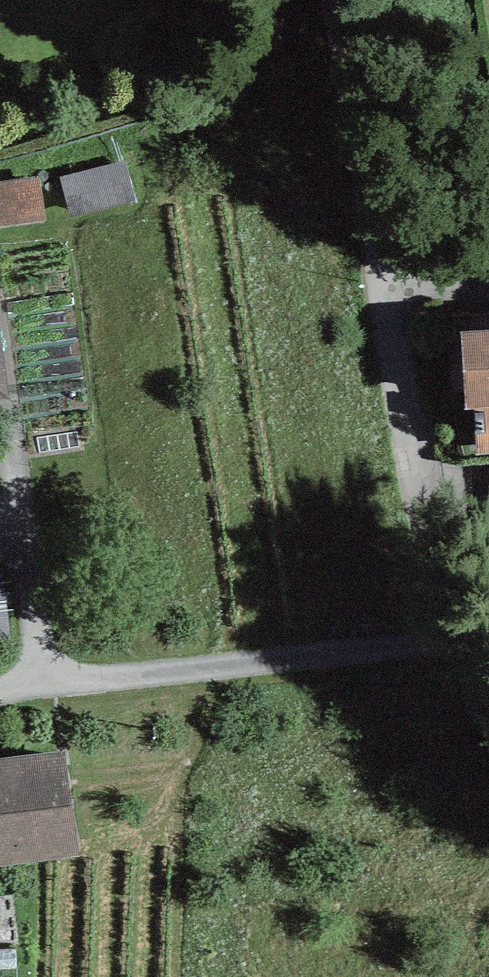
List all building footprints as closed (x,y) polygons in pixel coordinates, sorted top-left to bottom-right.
[(54,237),(52,190),(0,193),(0,240),(54,237)] [(0,261),(0,403),(20,401),(2,260),(0,261)] [(464,338),(469,461),(488,460),(488,337),(464,338)] [(0,583),(0,653),(20,650),(12,582),(0,583)] [(0,749),(0,852),(77,843),(65,741),(0,749)]
